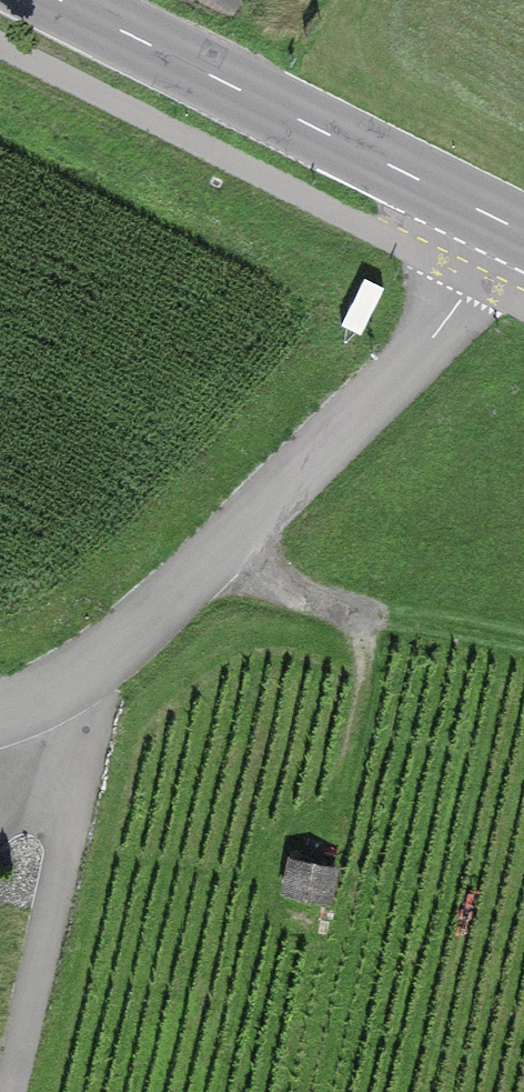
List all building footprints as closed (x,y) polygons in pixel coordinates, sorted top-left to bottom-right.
[(333,872),(293,863),(284,899),(324,909),(333,872)]
